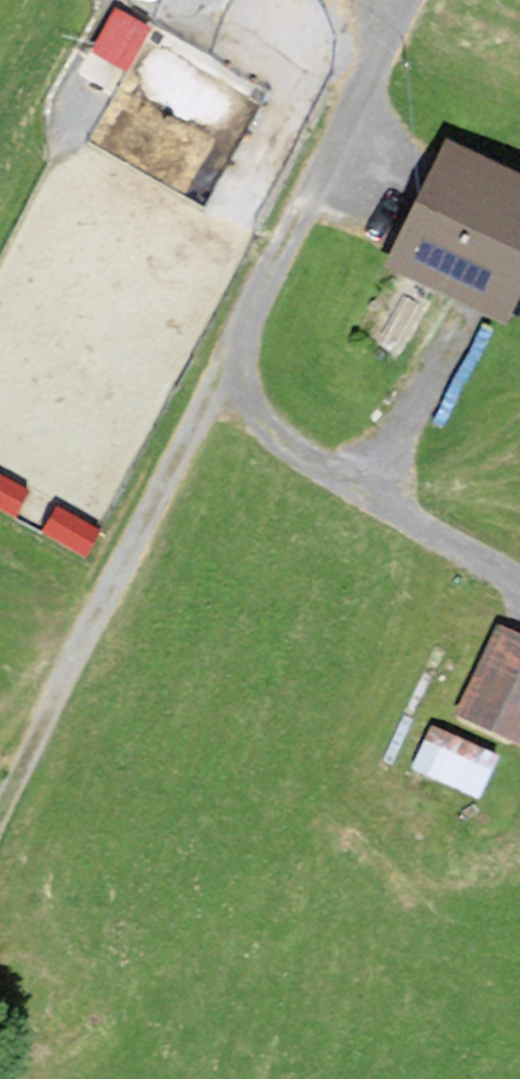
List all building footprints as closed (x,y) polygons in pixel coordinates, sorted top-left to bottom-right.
[(455,154),(397,269),(496,319),(519,272),(519,187),(455,154)] [(500,637),(463,715),(519,741),(519,646),(500,637)] [(492,760),(436,734),(420,768),(476,794),(492,760)]
